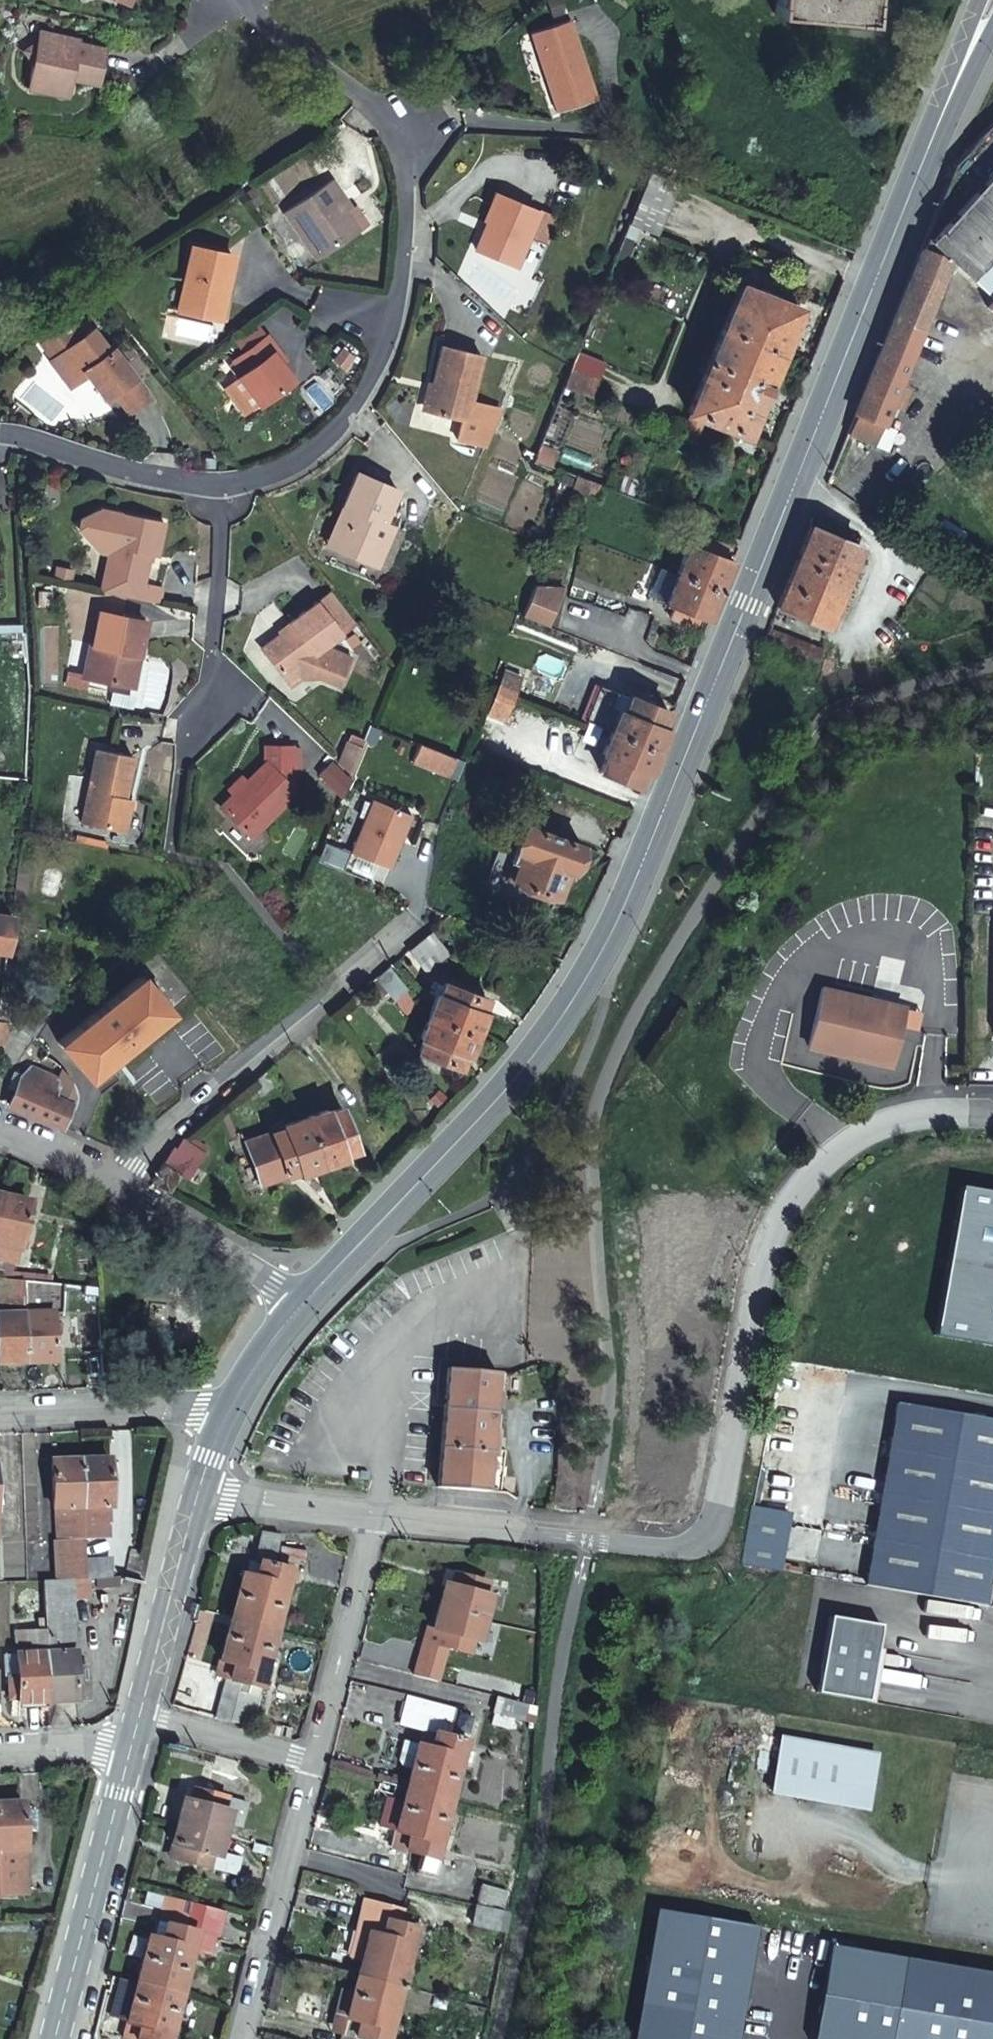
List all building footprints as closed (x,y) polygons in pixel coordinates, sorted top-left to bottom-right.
[(774,9),(869,19),(871,0),(775,0),(774,9)] [(544,48),(548,48),(554,78),(550,79),(557,111),(596,102),(579,21),(540,30),(544,48)] [(55,32),(39,30),(15,47),(23,59),(25,84),(45,83),(64,72),(67,74),(94,77),(98,41),(56,35),(55,32)] [(548,48),(544,48),(550,79),(554,78),(548,48)] [(925,234),(925,235),(963,272),(992,240),(992,160),(925,234)] [(646,167),(625,219),(639,224),(656,230),(676,179),(646,167)] [(314,254),(355,225),(342,206),(347,203),(329,176),(282,208),(314,254)] [(506,186),(489,181),(481,208),(498,213),(506,186)] [(625,219),(620,231),(635,236),(639,224),(625,219)] [(986,293),(979,300),(992,314),(992,240),(963,272),(986,293)] [(886,331),(854,410),(883,421),(891,402),(902,406),(909,388),(900,385),(899,384),(949,259),(920,246),(886,331)] [(175,309),(217,318),(224,287),(221,286),(228,255),(188,247),(175,309)] [(796,303),(738,281),(722,320),(687,409),(745,432),(796,303)] [(61,326),(55,331),(67,346),(73,341),(61,326)] [(82,371),(87,376),(104,398),(111,392),(130,376),(108,349),(105,352),(87,329),(73,341),(67,346),(55,331),(36,346),(66,383),(82,371)] [(246,369),(239,375),(259,402),(294,377),(274,349),(281,344),(270,329),(236,354),(246,369)] [(601,360),(574,349),(560,383),(587,395),(601,360)] [(433,414),(456,356),(446,352),(423,410),(433,414)] [(479,364),(456,356),(433,414),(456,423),(449,442),(473,450),(486,418),(462,409),(479,364)] [(66,383),(71,389),(87,376),(82,371),(66,383)] [(130,376),(111,392),(127,412),(146,396),(130,376)] [(700,416),(689,412),(680,435),(690,440),(700,416)] [(486,418),(473,450),(478,453),(492,420),(486,418)] [(536,443),(530,460),(548,466),(554,451),(536,443)] [(573,476),(565,497),(578,502),(587,481),(573,476)] [(382,543),(389,525),(382,523),(393,494),(363,482),(350,515),(357,518),(344,551),(376,564),(378,558),(376,557),(382,543)] [(160,522),(97,512),(77,530),(95,549),(106,539),(111,539),(109,556),(104,594),(164,604),(166,588),(144,584),(148,555),(155,555),(160,522)] [(337,548),(344,551),(357,518),(350,515),(337,548)] [(808,523),(776,604),(795,612),(807,616),(826,623),(858,543),(808,523)] [(391,526),(389,525),(382,543),(376,557),(378,558),(391,526)] [(686,539),(674,569),(719,588),(732,557),(722,553),(726,543),(701,533),(696,543),(686,539)] [(106,539),(95,549),(100,555),(109,556),(111,539),(106,539)] [(982,562),(992,571),(992,550),(982,562)] [(536,567),(529,585),(558,586),(558,569),(536,567)] [(697,613),(708,618),(719,588),(674,569),(662,599),(673,603),(668,614),(692,624),(697,613)] [(541,622),(558,586),(529,585),(517,613),(541,622)] [(346,631),(357,622),(333,591),(321,600),(346,631)] [(331,642),(346,631),(321,600),(293,621),(295,624),(266,646),(288,674),(301,665),(323,673),(344,682),(356,655),(335,647),(331,642)] [(792,618),(804,623),(807,616),(795,612),(792,618)] [(145,653),(150,654),(155,622),(107,614),(103,644),(99,644),(94,679),(140,686),(145,653)] [(768,625),(763,638),(814,659),(819,646),(768,625)] [(140,686),(145,687),(150,654),(145,653),(140,686)] [(301,665),(288,674),(295,683),(304,675),(323,673),(301,665)] [(495,687),(514,694),(518,684),(499,677),(495,687)] [(510,704),(514,694),(495,687),(492,696),(492,697),(510,704)] [(609,687),(595,723),(608,728),(657,748),(665,727),(659,724),(665,709),(609,687)] [(657,748),(608,728),(600,751),(604,753),(598,770),(636,785),(643,767),(649,769),(657,748)] [(364,738),(352,732),(349,739),(362,744),(364,738)] [(349,739),(348,739),(339,761),(350,772),(362,744),(349,739)] [(455,758),(420,745),(413,762),(448,775),(455,758)] [(251,836),(296,790),(284,777),(291,770),(291,746),(267,747),(267,765),(222,808),(251,836)] [(132,754),(95,747),(83,819),(126,826),(131,797),(126,796),(132,754)] [(411,814),(372,798),(349,851),(388,868),(411,814)] [(522,826),(513,823),(492,885),(553,907),(556,898),(558,898),(568,869),(574,871),(583,845),(523,824),(522,826)] [(12,915),(0,913),(0,948),(6,949),(12,915)] [(448,950),(431,928),(408,947),(427,968),(448,950)] [(389,963),(375,975),(394,997),(408,986),(389,963)] [(143,972),(60,1040),(89,1075),(107,1061),(147,1109),(257,1016),(232,985),(217,998),(169,1038),(155,1020),(171,1007),(143,972)] [(439,990),(430,1010),(477,1030),(486,1010),(484,1008),(488,997),(447,979),(442,991),(439,990)] [(813,1047),(897,1065),(910,1006),(827,988),(813,1047)] [(35,1037),(52,1012),(39,1004),(22,1029),(35,1037)] [(477,1030),(430,1010),(421,1032),(424,1033),(419,1047),(460,1064),(465,1051),(468,1052),(477,1030)] [(6,1043),(9,1021),(0,1019),(0,1042),(6,1043)] [(270,1063),(264,1068),(267,1072),(273,1067),(270,1063)] [(19,1076),(9,1103),(61,1125),(71,1102),(53,1094),(60,1078),(32,1065),(19,1076)] [(304,1114),(321,1163),(344,1155),(343,1151),(356,1147),(341,1105),(328,1109),(327,1105),(304,1114)] [(299,1170),(321,1163),(304,1114),(282,1122),(282,1125),(244,1139),(259,1181),(299,1167),(299,1170)] [(180,1136),(173,1149),(170,1147),(162,1161),(180,1172),(186,1175),(202,1149),(180,1136)] [(152,1178),(170,1189),(180,1172),(162,1161),(152,1178)] [(961,1184),(934,1333),(992,1344),(992,1190),(961,1184)] [(2,1193),(0,1203),(0,1257),(15,1261),(29,1200),(2,1193)] [(1,1276),(3,1314),(0,1314),(0,1361),(27,1361),(27,1360),(25,1298),(24,1279),(1,1276)] [(27,1360),(27,1361),(55,1360),(54,1312),(36,1313),(36,1298),(25,1298),(27,1360)] [(495,1389),(496,1371),(446,1367),(436,1486),(486,1490),(489,1455),(495,1455),(496,1447),(490,1447),(491,1434),(498,1434),(498,1428),(491,1427),(494,1397),(500,1397),(501,1390),(495,1389)] [(865,1584),(992,1605),(992,1417),(896,1401),(865,1584)] [(82,1541),(80,1463),(53,1464),(54,1511),(55,1511),(55,1542),(54,1542),(55,1580),(71,1580),(83,1579),(82,1561),(82,1541)] [(109,1463),(80,1463),(82,1541),(97,1541),(97,1527),(107,1526),(106,1511),(109,1511),(109,1480),(109,1467),(109,1463)] [(109,1467),(109,1480),(118,1480),(118,1466),(109,1467)] [(742,1561),(782,1569),(793,1515),(753,1507),(742,1561)] [(108,1541),(107,1526),(97,1527),(97,1541),(108,1541)] [(242,1572),(230,1616),(274,1628),(288,1578),(290,1567),(272,1562),(279,1534),(261,1530),(253,1559),(247,1557),(243,1572),(242,1572)] [(307,1547),(282,1540),(278,1553),(303,1561),(307,1547)] [(108,1560),(82,1561),(83,1579),(108,1579),(108,1560)] [(290,1567),(288,1578),(296,1580),(298,1569),(290,1567)] [(440,1605),(483,1617),(487,1605),(501,1609),(508,1587),(447,1570),(443,1582),(446,1583),(440,1605)] [(55,1580),(41,1581),(43,1629),(46,1699),(75,1698),(74,1690),(81,1690),(86,1690),(85,1666),(74,1667),(71,1580),(55,1580)] [(396,1593),(378,1587),(375,1595),(394,1601),(396,1593)] [(477,1640),(483,1617),(440,1605),(433,1628),(439,1630),(436,1641),(435,1642),(468,1651),(471,1639),(477,1640)] [(879,1624),(830,1615),(817,1691),(866,1700),(879,1624)] [(228,1680),(218,1719),(249,1727),(274,1628),(230,1616),(214,1676),(228,1680)] [(436,1641),(439,1630),(433,1628),(431,1628),(428,1638),(436,1641)] [(17,1700),(46,1699),(43,1629),(15,1630),(15,1652),(3,1652),(4,1674),(7,1674),(7,1693),(17,1693),(17,1700)] [(425,1792),(448,1798),(454,1775),(470,1715),(456,1711),(450,1734),(446,1733),(454,1707),(405,1695),(403,1701),(398,1723),(420,1729),(416,1744),(413,1756),(409,1770),(405,1786),(425,1792)] [(523,1704),(494,1696),(490,1710),(520,1718),(523,1704)] [(875,1752),(781,1736),(772,1790),(865,1806),(875,1752)] [(399,1768),(409,1770),(413,1756),(416,1744),(401,1740),(396,1759),(399,1768)] [(191,1800),(194,1787),(186,1785),(183,1797),(191,1800)] [(433,1856),(448,1798),(425,1792),(405,1786),(404,1792),(390,1844),(418,1852),(413,1870),(434,1876),(439,1857),(433,1856)] [(183,1797),(176,1823),(222,1835),(226,1820),(243,1824),(248,1801),(194,1787),(191,1800),(183,1797)] [(26,1896),(24,1832),(23,1811),(22,1802),(0,1803),(0,1897),(26,1896)] [(35,1810),(23,1811),(24,1832),(36,1831),(35,1810)] [(222,1835),(176,1823),(170,1844),(179,1846),(176,1858),(236,1874),(240,1857),(218,1851),(222,1835)] [(167,1855),(176,1858),(179,1846),(170,1844),(167,1855)] [(498,1895),(469,1887),(465,1902),(494,1911),(498,1895)] [(163,1906),(155,1935),(162,1938),(166,1922),(181,1926),(188,1900),(171,1895),(167,1907),(163,1906)] [(356,1975),(399,1987),(415,1927),(400,1923),(403,1909),(364,1898),(355,1930),(357,1931),(367,1933),(360,1960),(356,1975)] [(218,1937),(226,1910),(188,1900),(181,1926),(166,1922),(162,1938),(155,1935),(150,1934),(137,1979),(180,1991),(195,1932),(218,1937)] [(492,1932),(497,1914),(466,1905),(460,1923),(492,1932)] [(659,1911),(636,2038),(736,2038),(756,1928),(659,1911)] [(350,1957),(360,1960),(367,1933),(357,1931),(350,1957)] [(836,1950),(820,2038),(992,2038),(992,1978),(836,1950)] [(399,1987),(356,1975),(352,1991),(344,2022),(339,2038),(386,2038),(399,1987)] [(180,1991),(137,1979),(126,2020),(122,2034),(137,2038),(167,2038),(180,1991)] [(333,2020),(344,2022),(352,1991),(341,1988),(333,2020)]
